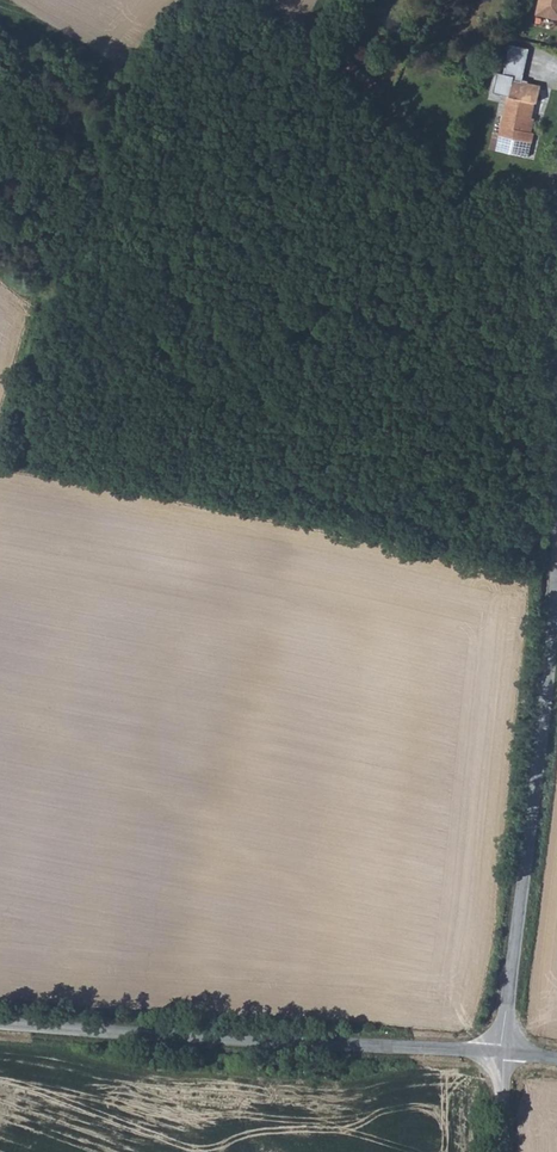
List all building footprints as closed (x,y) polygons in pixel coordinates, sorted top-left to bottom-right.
[(534,17),(556,19),(556,0),(537,0),(534,17)] [(338,22),(332,34),(338,37),(344,25),(338,22)] [(533,88),(507,83),(505,99),(503,99),(494,138),(526,143),(529,132),(522,131),(527,102),(531,103),(533,88)] [(526,143),(494,138),(492,152),(524,158),(526,143)]
